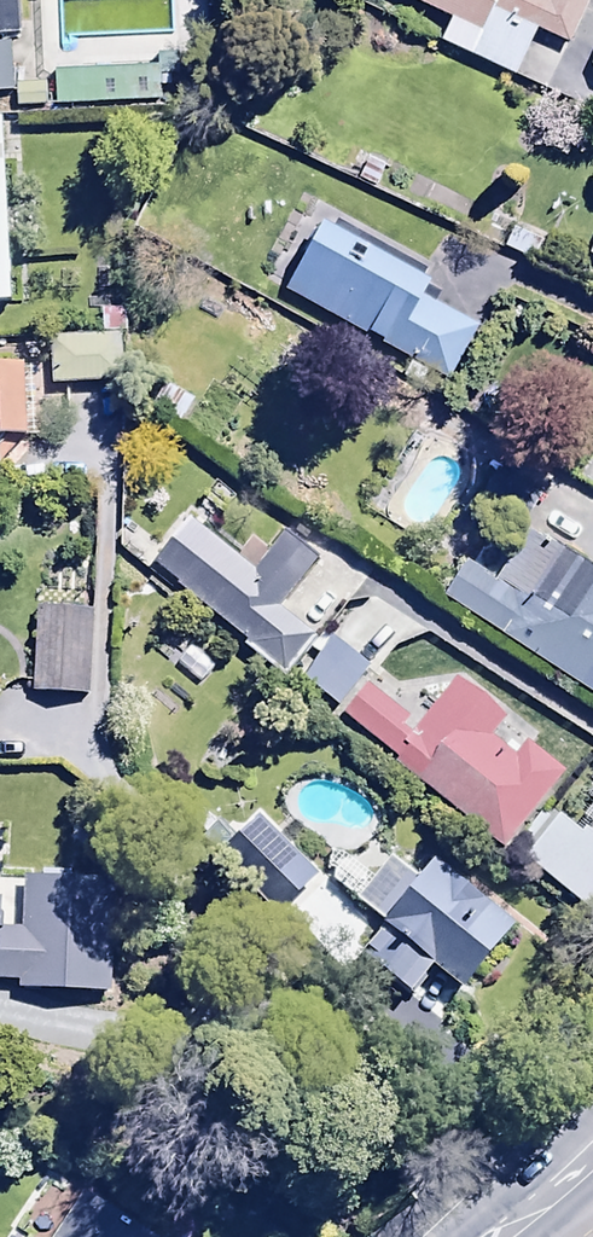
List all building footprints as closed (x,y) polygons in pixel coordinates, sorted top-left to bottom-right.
[(36,0),(0,0),(0,91),(1,102),(41,100),(36,0)] [(449,15),(438,38),(512,75),(535,28),(565,43),(586,0),(415,0),(449,15)] [(54,69),(55,103),(161,99),(160,75),(177,74),(176,53),(156,53),(156,65),(54,69)] [(281,287),(448,380),(479,325),(418,291),(426,276),(320,217),(281,287)] [(512,225),(502,246),(530,260),(540,238),(512,225)] [(46,310),(47,358),(113,357),(113,309),(46,310)] [(25,433),(22,362),(0,362),(0,464),(25,433)] [(177,426),(193,401),(169,386),(153,411),(177,426)] [(187,518),(150,564),(244,640),(241,644),(278,674),(310,635),(279,610),(318,562),(282,534),(252,571),(187,518)] [(441,598),(592,694),(592,567),(527,525),(494,579),(465,561),(441,598)] [(92,583),(37,579),(30,668),(86,672),(92,583)] [(355,606),(302,678),(338,708),(365,671),(374,677),(395,647),(426,635),(376,602),(355,606)] [(367,681),(340,714),(395,759),(391,762),(499,851),(564,772),(525,739),(514,753),(492,735),(506,719),(454,675),(415,721),(367,681)] [(522,857),(592,915),(592,833),(584,825),(579,831),(557,813),(552,819),(540,809),(518,836),(531,846),(522,857)] [(326,883),(258,812),(232,837),(216,821),(200,837),(321,963),(359,927),(321,888),(326,883)] [(512,922),(430,857),(416,875),(389,854),(354,900),(382,922),(359,951),(407,988),(428,962),(461,988),(512,922)] [(17,979),(17,988),(107,992),(111,879),(22,876),(20,925),(0,924),(0,979),(17,979)] [(85,1187),(76,1200),(50,1182),(20,1226),(34,1235),(32,1236),(158,1236),(85,1187)]
